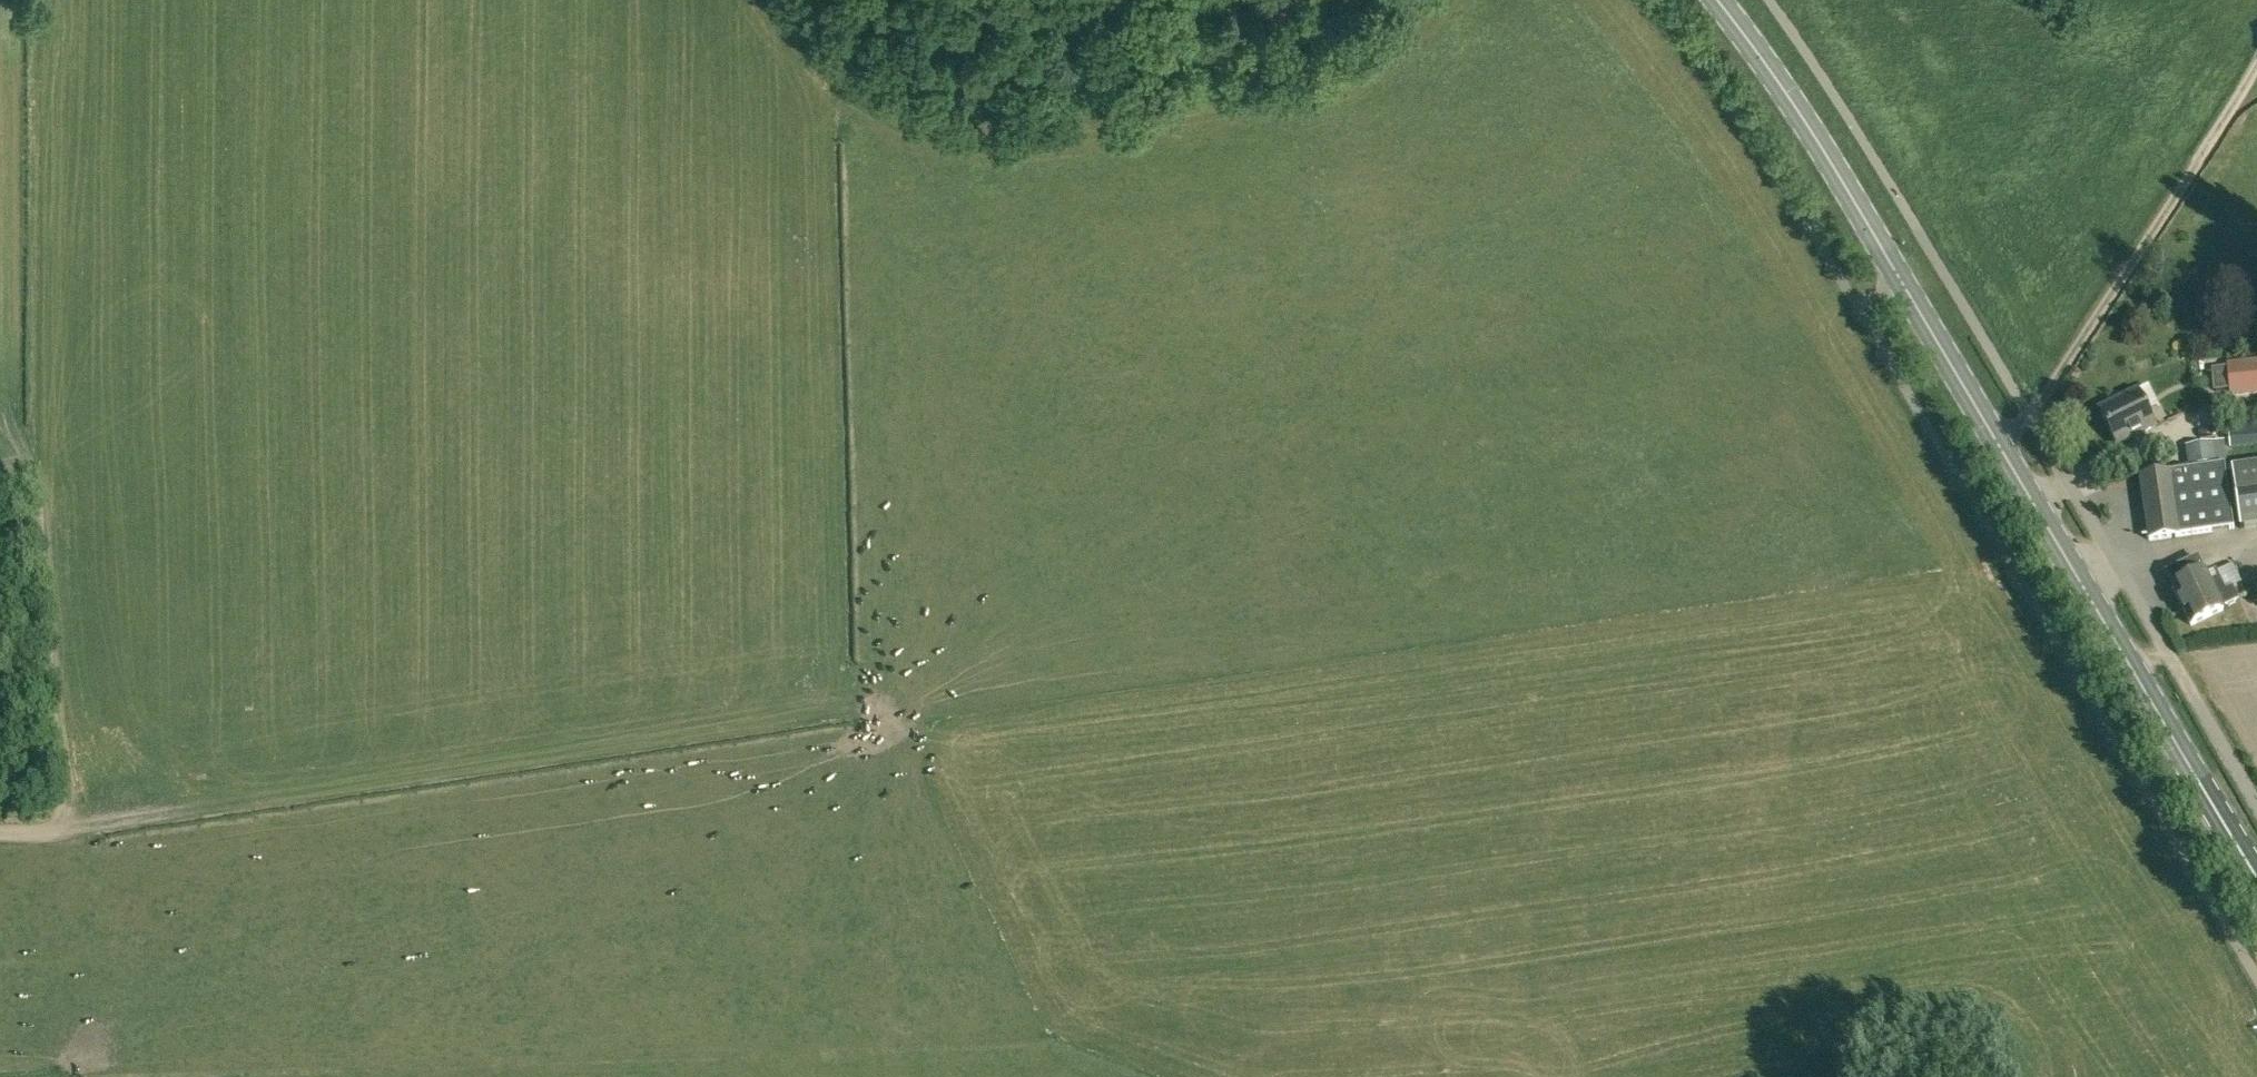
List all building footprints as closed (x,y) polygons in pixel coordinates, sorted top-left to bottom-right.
[(2227,363),(2230,397),(2256,394),(2256,360),(2227,363)] [(2138,390),(2099,409),(2117,446),(2155,427),(2138,390)] [(2227,425),(2229,448),(2256,445),(2256,422),(2227,425)] [(2197,468),(2225,464),(2227,464),(2224,441),(2187,447),(2190,469),(2197,468)] [(2142,465),(2145,476),(2166,473),(2164,462),(2142,465)] [(2234,529),(2225,464),(2197,468),(2190,469),(2166,473),(2145,476),(2141,476),(2149,540),(2234,529)] [(2242,525),(2256,522),(2256,467),(2234,470),(2242,525)] [(2174,589),(2192,625),(2223,609),(2223,608),(2239,600),(2233,587),(2226,591),(2215,570),(2207,574),(2206,572),(2205,573),(2197,557),(2171,571),(2170,578),(2175,588),(2174,589)] [(2236,557),(2221,569),(2232,583),(2247,572),(2236,557)]
